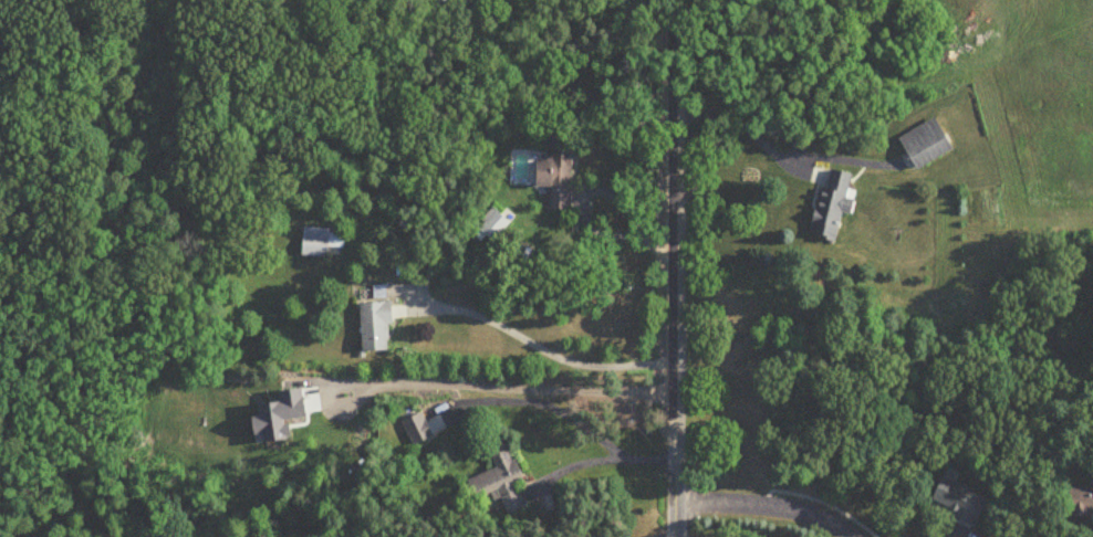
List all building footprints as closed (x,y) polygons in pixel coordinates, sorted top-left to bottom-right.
[(956,151),(940,118),(901,137),(917,170),(956,151)] [(575,137),(552,136),(552,161),(541,161),(540,187),(552,187),(551,211),(574,211),(575,137)] [(814,235),(838,241),(844,212),(855,214),(858,201),(849,199),(854,174),(828,169),(814,235)] [(511,224),(497,211),(479,230),(493,244),(511,224)] [(345,232),(305,230),(304,257),(329,258),(329,249),(344,250),(345,232)] [(363,303),(365,352),(394,351),(393,302),(363,303)] [(414,447),(436,437),(426,414),(404,424),(414,447)] [(494,457),(499,470),(471,480),(478,500),(502,492),(510,515),(528,509),(518,481),(524,479),(514,450),(494,457)] [(992,497),(944,477),(932,506),(980,526),(992,497)] [(1070,487),(1071,515),(1092,515),(1092,487),(1070,487)]
